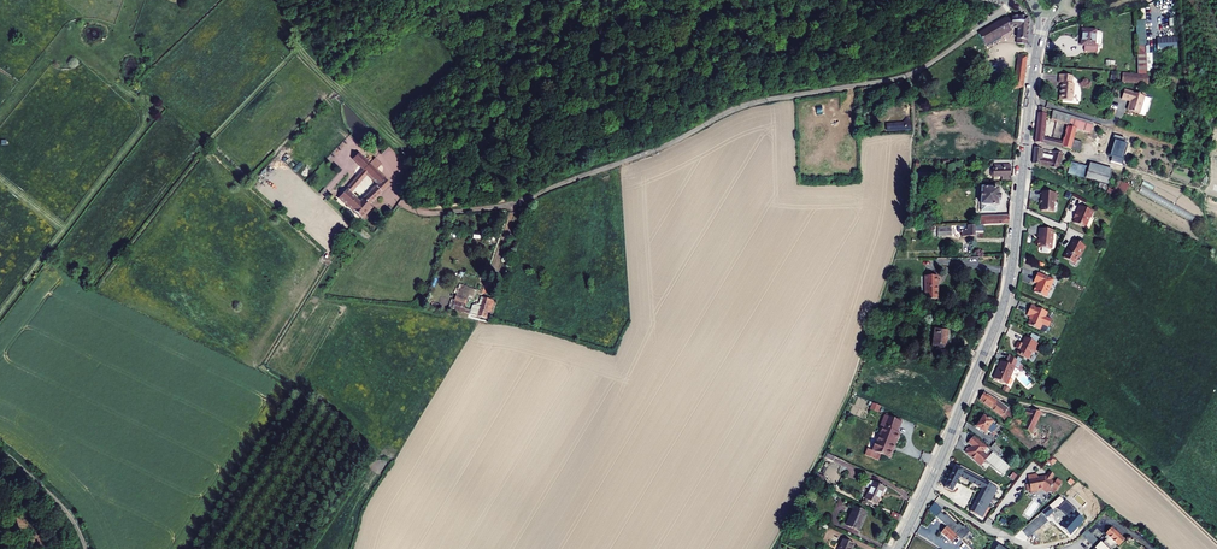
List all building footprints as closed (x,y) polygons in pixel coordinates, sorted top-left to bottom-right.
[(1007,18),(982,33),(990,47),(1017,32),(1016,31),(1022,27),(1020,43),(1029,44),(1032,21),(1029,18),(1018,17),(1007,18)] [(1137,71),(1146,72),(1145,23),(1136,23),(1137,71)] [(1096,29),(1080,27),(1079,46),(1095,47),(1096,29)] [(1176,37),(1157,38),(1158,51),(1177,50),(1176,37)] [(1026,54),(1017,53),(1013,88),(1022,85),(1026,54)] [(1122,81),(1146,84),(1147,76),(1123,74),(1122,81)] [(1071,76),(1058,75),(1057,84),(1060,84),(1059,100),(1072,101),(1073,84),(1071,84),(1071,76)] [(1153,99),(1127,90),(1124,99),(1132,102),(1130,111),(1147,116),(1153,99)] [(1049,109),(1042,106),(1038,141),(1074,149),(1077,140),(1080,129),(1083,119),(1055,111),(1054,119),(1071,124),(1067,142),(1046,137),(1049,109)] [(1096,123),(1083,119),(1080,129),(1093,133),(1096,123)] [(902,121),(885,122),(886,131),(902,130),(902,121)] [(1085,142),(1077,140),(1074,149),(1083,151),(1085,142)] [(1045,150),(1037,148),(1035,164),(1060,170),(1065,154),(1055,152),(1054,155),(1053,160),(1044,158),(1045,150)] [(374,157),(369,162),(357,151),(352,157),(362,168),(338,196),(361,216),(367,210),(365,208),(369,203),(368,202),(388,182),(375,168),(380,163),(374,157)] [(1091,167),(1080,164),(1077,176),(1102,183),(1101,188),(1110,191),(1111,186),(1115,170),(1093,163),(1091,167)] [(1013,165),(997,166),(997,170),(996,170),(996,172),(994,172),(994,176),(996,176),(996,177),(1005,177),(1005,181),(1014,180),(1013,165)] [(1110,191),(1108,194),(1118,199),(1120,193),(1124,181),(1120,180),(1116,191),(1111,188),(1110,191)] [(1142,186),(1139,193),(1154,200),(1157,194),(1142,186)] [(988,189),(985,189),(983,212),(1000,213),(1002,190),(995,190),(995,187),(988,187),(988,189)] [(1045,189),(1045,210),(1055,211),(1056,201),(1058,201),(1059,191),(1054,191),(1054,190),(1045,189)] [(1078,217),(1076,220),(1086,226),(1092,216),(1094,215),(1095,213),(1094,211),(1095,211),(1082,204),(1075,216),(1078,217)] [(1012,217),(983,217),(982,226),(1011,225),(1012,217)] [(978,226),(961,226),(961,232),(965,232),(965,237),(978,237),(978,226)] [(954,227),(940,227),(940,237),(954,236),(954,227)] [(1056,231),(1043,228),(1041,236),(1043,237),(1042,241),(1041,241),(1040,246),(1041,246),(1041,247),(1053,249),(1056,238),(1055,238),(1056,235),(1056,233),(1056,231)] [(1084,242),(1077,238),(1073,247),(1072,251),(1070,250),(1066,257),(1077,263),(1082,254),(1084,255),(1089,246),(1083,243),(1084,242)] [(1038,292),(1049,297),(1054,287),(1053,286),(1054,284),(1054,281),(1052,280),(1053,278),(1041,273),(1037,282),(1039,283),(1040,281),(1042,282),(1040,287),(1039,286),(1037,291),(1038,291),(1038,292)] [(940,277),(929,277),(929,299),(940,299),(940,277)] [(493,299),(481,295),(479,302),(475,304),(473,303),(471,308),(470,312),(487,317),(493,299)] [(1034,305),(1030,315),(1034,316),(1033,319),(1034,320),(1032,325),(1043,329),(1045,323),(1051,326),(1053,325),(1054,322),(1053,320),(1048,318),(1050,312),(1034,305)] [(938,328),(935,347),(942,348),(942,346),(948,346),(950,330),(938,328)] [(1022,349),(1020,353),(1031,359),(1035,351),(1037,352),(1041,344),(1029,337),(1025,344),(1022,342),(1019,347),(1022,349)] [(1027,367),(1012,354),(1009,362),(1004,361),(997,378),(1010,384),(1017,366),(1026,370),(1027,367)] [(987,393),(983,400),(1005,417),(1004,418),(1009,424),(1014,420),(1019,425),(1026,429),(1026,430),(1037,437),(1040,431),(1037,429),(1044,413),(1028,410),(1025,417),(1032,419),(1029,423),(1015,413),(1020,408),(1013,406),(1011,409),(1000,401),(987,393)] [(872,402),(869,409),(878,412),(880,405),(872,402)] [(860,410),(857,414),(863,419),(866,414),(860,410)] [(890,414),(889,416),(905,422),(906,421),(890,414)] [(905,422),(889,416),(885,426),(887,427),(881,441),(876,451),(871,449),(868,455),(882,461),(885,455),(894,458),(897,451),(896,450),(898,446),(899,446),(904,434),(901,432),(905,422)] [(986,417),(979,428),(988,434),(990,431),(994,434),(999,427),(995,424),(995,423),(986,417)] [(1009,467),(973,436),(967,444),(971,447),(970,449),(968,447),(964,452),(981,466),(985,461),(1003,475),(1009,467)] [(997,442),(990,449),(1004,462),(1008,457),(1000,450),(1003,447),(997,442)] [(829,453),(827,458),(834,462),(837,457),(829,453)] [(1059,461),(1054,456),(1049,461),(1054,466),(1059,461)] [(959,466),(947,488),(955,492),(963,477),(985,489),(973,511),(974,512),(984,518),(1000,489),(959,466)] [(1054,489),(1058,492),(1066,482),(1060,479),(1057,483),(1053,480),(1057,474),(1053,472),(1049,477),(1048,477),(1041,478),(1040,474),(1031,476),(1032,484),(1029,485),(1031,492),(1034,491),(1034,493),(1041,492),(1041,490),(1046,489),(1051,493),(1054,489)] [(822,475),(819,481),(824,484),(826,480),(828,477),(822,475)] [(887,488),(888,487),(874,481),(870,488),(873,489),(868,500),(879,505),(885,493),(886,494),(888,493),(889,490),(889,488),(887,488)] [(857,508),(849,526),(861,531),(869,513),(857,508)] [(896,512),(893,518),(901,522),(904,516),(896,512)] [(950,527),(944,533),(955,542),(960,536),(950,527)] [(1127,539),(1114,527),(1108,533),(1109,534),(1106,537),(1108,539),(1104,543),(1103,541),(1096,548),(1097,548),(1114,548),(1119,544),(1121,546),(1127,539)] [(1090,544),(1095,538),(1086,529),(1081,535),(1090,544)] [(842,548),(855,548),(857,545),(846,540),(842,548)]
